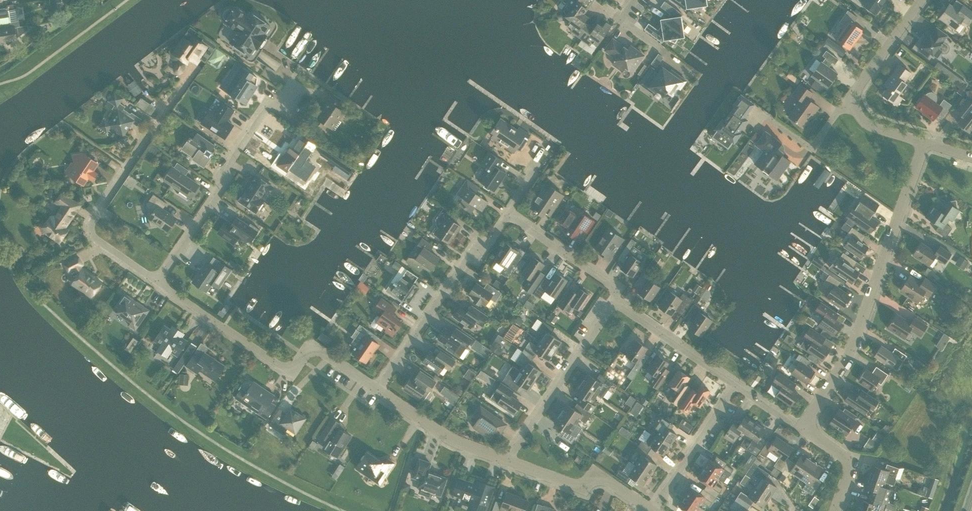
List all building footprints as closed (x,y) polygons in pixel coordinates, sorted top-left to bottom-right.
[(585,0),(566,0),(565,1),(568,3),(564,8),(569,11),(566,16),(583,13),(587,8),(582,5),(585,0)] [(708,5),(701,0),(671,0),(685,10),(687,8),(692,8),(698,11),(701,6),(708,5)] [(862,4),(876,14),(884,3),(885,4),(887,0),(865,0),(862,4)] [(660,19),(685,37),(684,30),(687,25),(682,21),(681,15),(683,14),(665,1),(661,6),(671,13),(668,18),(660,19)] [(950,3),(939,18),(955,30),(962,20),(967,23),(971,16),(971,11),(963,4),(959,10),(950,3)] [(227,9),(225,11),(224,14),(224,16),(225,18),(227,20),(225,23),(238,31),(230,42),(232,43),(245,52),(250,55),(255,47),(258,48),(267,35),(265,33),(270,25),(250,12),(248,15),(236,7),(234,9),(232,8),(230,8),(227,9)] [(19,26),(18,21),(19,20),(17,9),(0,11),(0,23),(2,23),(3,29),(16,27),(19,26)] [(858,39),(864,31),(853,23),(858,17),(848,10),(840,21),(845,25),(836,39),(844,45),(844,44),(850,48),(857,38),(858,39)] [(583,13),(566,16),(570,19),(567,24),(572,28),(570,30),(580,37),(589,25),(585,22),(588,17),(583,13)] [(678,37),(685,37),(660,19),(662,26),(659,30),(649,23),(644,29),(662,42),(664,40),(669,39),(675,43),(678,37)] [(594,28),(589,25),(580,37),(583,39),(578,45),(591,53),(597,46),(611,26),(606,22),(602,27),(597,23),(594,28)] [(19,26),(16,27),(3,29),(2,23),(0,23),(0,41),(5,41),(8,44),(15,39),(18,39),(18,37),(28,29),(27,25),(19,26)] [(948,35),(937,27),(932,33),(929,31),(921,42),(925,44),(920,51),(928,56),(930,53),(937,57),(940,52),(943,53),(945,53),(947,53),(949,51),(950,48),(950,45),(948,42),(944,40),(948,35)] [(218,46),(205,36),(202,41),(210,47),(201,60),(206,63),(218,46)] [(196,63),(208,47),(194,37),(191,42),(185,37),(178,47),(175,47),(172,48),(170,50),(171,57),(174,59),(177,59),(180,58),(186,63),(190,58),(196,63)] [(613,39),(605,50),(617,58),(613,64),(622,71),(625,67),(632,72),(644,55),(630,45),(627,49),(613,39)] [(217,48),(209,61),(218,66),(226,54),(217,48)] [(838,59),(826,50),(822,55),(825,58),(822,62),(822,61),(811,76),(816,79),(811,86),(817,90),(822,84),(827,87),(838,72),(829,66),(832,62),(835,64),(838,59)] [(963,90),(968,84),(938,62),(934,68),(963,90)] [(257,77),(243,68),(236,63),(220,86),(231,93),(246,103),(252,94),(251,93),(256,85),(253,83),(257,77)] [(911,73),(899,64),(899,65),(900,65),(894,74),(893,73),(884,85),(888,88),(883,95),(897,105),(902,97),(898,95),(906,83),(904,82),(911,73)] [(670,72),(666,69),(661,69),(658,73),(651,68),(641,81),(647,85),(645,87),(653,92),(654,90),(663,97),(666,92),(668,92),(672,95),(678,87),(680,89),(686,80),(671,69),(670,72)] [(800,80),(791,74),(789,78),(797,84),(800,80)] [(813,115),(819,107),(808,99),(813,93),(800,84),(793,95),(801,100),(789,116),(803,126),(812,114),(813,115)] [(111,90),(106,86),(101,93),(107,97),(111,90)] [(105,119),(100,127),(107,132),(110,128),(121,135),(118,139),(125,143),(129,137),(125,134),(133,123),(137,126),(142,119),(135,114),(134,116),(124,109),(125,106),(121,103),(124,98),(115,91),(108,101),(115,105),(112,109),(117,112),(109,122),(105,119)] [(928,93),(926,96),(924,94),(916,106),(926,114),(926,115),(933,120),(936,115),(941,119),(952,105),(944,99),(939,105),(936,103),(937,101),(937,98),(937,95),(933,92),(930,92),(928,93)] [(753,104),(741,95),(734,105),(737,107),(734,111),(733,111),(728,118),(729,118),(726,123),(722,121),(717,129),(722,133),(722,134),(727,138),(729,138),(734,141),(739,134),(736,131),(740,126),(741,127),(746,120),(742,117),(745,113),(746,114),(753,104)] [(340,120),(345,112),(338,108),(341,103),(331,96),(315,120),(325,127),(327,124),(337,131),(343,122),(340,120)] [(967,98),(959,108),(966,113),(958,123),(971,134),(970,132),(971,129),(971,102),(967,98)] [(224,137),(232,124),(227,121),(234,110),(223,103),(217,113),(212,110),(203,124),(224,137)] [(520,150),(530,135),(519,128),(517,132),(510,127),(511,126),(502,120),(496,129),(497,130),(492,137),(513,151),(516,147),(520,150)] [(777,180),(791,161),(783,155),(785,152),(779,147),(782,143),(774,137),(766,131),(756,145),(764,150),(754,163),(777,180)] [(216,145),(197,132),(193,138),(190,136),(188,140),(189,141),(184,148),(194,156),(193,157),(201,162),(199,164),(204,167),(212,157),(210,155),(212,152),(211,151),(216,145)] [(307,173),(307,171),(306,169),(305,168),(302,166),(316,145),(301,135),(289,152),(286,150),(276,165),(287,172),(289,169),(299,176),(301,177),(303,177),(305,176),(306,175),(307,173)] [(345,164),(324,149),(320,154),(325,157),(328,153),(334,157),(331,161),(342,169),(345,164)] [(494,191),(506,173),(497,167),(502,160),(490,152),(482,163),(490,169),(481,182),(494,191)] [(73,155),(75,161),(71,162),(65,172),(72,176),(84,184),(98,163),(83,153),(73,155)] [(177,162),(174,167),(172,166),(163,180),(180,191),(178,194),(187,200),(192,193),(192,194),(194,192),(193,192),(193,191),(195,191),(195,189),(197,188),(196,187),(198,184),(189,179),(189,177),(186,175),(189,170),(177,162)] [(277,197),(270,192),(273,187),(257,175),(252,182),(254,183),(249,189),(248,188),(239,201),(256,212),(264,201),(271,205),(277,197)] [(467,179),(453,200),(459,205),(471,213),(475,206),(482,211),(488,202),(476,193),(479,188),(467,179)] [(554,209),(563,195),(551,187),(548,192),(543,189),(530,207),(542,215),(545,212),(549,215),(554,209)] [(65,227),(81,205),(62,192),(55,202),(62,206),(56,215),(50,216),(41,230),(60,242),(69,229),(65,227)] [(167,230),(176,217),(163,209),(167,203),(153,194),(147,203),(155,209),(153,212),(148,213),(151,226),(158,224),(167,230)] [(865,195),(860,201),(854,210),(848,218),(870,232),(877,221),(871,217),(880,205),(865,195)] [(955,200),(944,202),(943,203),(944,207),(940,208),(938,210),(933,206),(926,217),(939,225),(935,230),(946,237),(952,228),(945,223),(949,218),(950,218),(953,217),(957,212),(956,208),(957,208),(955,200)] [(437,226),(432,234),(440,239),(441,237),(449,243),(453,237),(461,226),(451,220),(455,214),(444,207),(436,219),(437,226)] [(580,214),(576,211),(574,213),(567,208),(559,220),(566,225),(563,229),(575,237),(581,228),(588,232),(595,222),(581,212),(580,214)] [(602,215),(596,211),(593,217),(598,221),(602,215)] [(259,229),(239,215),(231,225),(226,221),(218,232),(234,243),(239,236),(248,242),(249,240),(253,242),(256,238),(254,237),(259,229)] [(851,226),(845,236),(840,243),(844,246),(861,258),(868,246),(858,239),(862,233),(851,226)] [(609,261),(624,239),(608,229),(596,248),(603,253),(602,256),(609,261)] [(421,251),(416,258),(409,257),(407,261),(420,270),(423,265),(430,270),(431,268),(432,269),(439,258),(429,251),(433,246),(422,238),(416,248),(421,251)] [(631,239),(626,246),(618,258),(625,263),(621,269),(632,276),(642,262),(634,257),(636,253),(631,250),(637,243),(631,239)] [(936,252),(921,242),(913,255),(929,265),(935,257),(945,263),(952,253),(940,246),(936,252)] [(509,278),(526,252),(520,248),(518,251),(507,243),(495,261),(505,267),(501,272),(509,278)] [(858,262),(842,252),(831,269),(852,283),(860,272),(854,268),(858,262)] [(661,258),(656,255),(651,262),(656,265),(661,258)] [(536,277),(545,265),(533,256),(522,273),(530,279),(523,288),(532,293),(541,280),(536,277)] [(92,296),(101,282),(82,269),(81,265),(83,264),(79,257),(65,264),(69,272),(75,268),(78,275),(73,283),(92,296)] [(967,261),(962,258),(959,262),(964,266),(967,261)] [(231,269),(219,261),(214,269),(206,263),(193,282),(206,291),(212,283),(219,287),(231,269)] [(407,269),(396,261),(392,266),(399,271),(391,282),(396,285),(392,291),(395,293),(394,295),(402,301),(403,299),(408,303),(419,287),(414,283),(418,277),(407,269)] [(823,271),(829,275),(829,274),(838,280),(840,277),(826,267),(823,271)] [(649,300),(659,286),(652,281),(654,278),(644,271),(636,282),(643,287),(639,293),(649,300)] [(568,280),(557,273),(551,282),(548,283),(544,279),(534,294),(540,298),(545,291),(555,298),(568,280)] [(829,274),(829,275),(823,283),(832,289),(827,297),(843,308),(851,297),(836,287),(840,282),(838,280),(829,274)] [(921,284),(909,276),(901,290),(918,301),(924,293),(929,296),(936,285),(925,278),(921,284)] [(495,302),(502,292),(490,285),(487,290),(477,283),(469,294),(476,299),(474,301),(479,304),(481,302),(486,305),(490,298),(495,302)] [(702,287),(697,283),(692,290),(697,294),(702,287)] [(589,294),(579,288),(576,293),(569,288),(558,305),(569,312),(573,306),(579,309),(589,294)] [(683,315),(693,300),(683,293),(680,297),(671,291),(660,307),(670,315),(674,309),(683,315)] [(136,330),(149,310),(125,293),(113,309),(131,322),(129,325),(136,330)] [(960,299),(952,294),(948,300),(956,305),(960,299)] [(376,315),(371,323),(372,325),(374,327),(376,327),(379,323),(387,329),(386,331),(392,335),(402,321),(392,314),(396,308),(382,298),(375,308),(383,313),(381,317),(379,315),(376,315)] [(523,305),(519,302),(514,309),(519,312),(523,305)] [(814,311),(820,315),(823,318),(818,324),(834,335),(841,323),(833,318),(837,313),(820,302),(814,311)] [(700,336),(711,320),(702,313),(705,310),(694,303),(685,317),(693,322),(689,328),(700,336)] [(474,314),(461,305),(454,316),(471,328),(475,321),(481,325),(488,316),(478,309),(474,314)] [(921,336),(927,325),(915,317),(911,323),(897,313),(888,328),(904,338),(910,329),(921,336)] [(549,320),(555,323),(559,317),(553,314),(549,320)] [(524,320),(518,316),(514,322),(521,326),(524,320)] [(540,340),(556,351),(562,341),(551,334),(554,329),(543,321),(536,331),(543,336),(540,340)] [(378,336),(364,326),(360,324),(356,329),(351,336),(353,338),(349,344),(354,347),(350,353),(354,356),(355,354),(366,362),(371,355),(372,355),(374,352),(379,345),(374,341),(378,336)] [(518,327),(514,324),(509,330),(514,333),(518,327)] [(155,355),(171,365),(188,341),(181,336),(183,334),(173,327),(171,329),(165,325),(155,340),(162,345),(155,355)] [(438,339),(448,346),(447,348),(460,357),(472,339),(462,332),(459,337),(446,328),(438,339)] [(803,337),(806,339),(802,346),(807,350),(822,360),(830,349),(822,343),(825,338),(809,328),(803,337)] [(318,338),(324,342),(328,336),(322,332),(318,338)] [(950,336),(943,332),(940,338),(946,342),(950,336)] [(134,337),(126,349),(131,352),(139,341),(134,337)] [(549,361),(556,351),(540,340),(537,345),(530,341),(523,350),(534,358),(537,353),(549,361)] [(632,380),(649,356),(644,353),(647,348),(637,341),(627,356),(636,362),(627,376),(632,380)] [(892,352),(881,345),(875,355),(892,367),(895,361),(901,364),(907,355),(895,347),(892,352)] [(179,372),(193,352),(187,348),(173,368),(179,372)] [(455,360),(444,353),(436,348),(433,353),(430,351),(423,362),(439,373),(444,366),(449,370),(455,360)] [(530,364),(534,358),(523,350),(519,357),(516,362),(522,366),(520,370),(535,381),(542,371),(530,364)] [(215,380),(225,365),(205,352),(202,357),(195,352),(186,366),(197,373),(199,370),(215,380)] [(806,383),(814,371),(806,366),(809,361),(799,354),(793,363),(796,365),(791,372),(806,383)] [(658,389),(670,371),(665,367),(669,362),(658,355),(648,370),(656,376),(650,383),(658,389)] [(780,358),(773,356),(771,363),(777,365),(780,358)] [(922,364),(917,361),(913,368),(917,370),(922,364)] [(528,391),(535,381),(520,370),(513,365),(503,381),(514,388),(517,383),(528,391)] [(881,384),(888,374),(877,367),(872,374),(865,369),(858,380),(873,389),(878,382),(881,384)] [(686,384),(690,377),(679,369),(668,384),(676,389),(669,399),(678,405),(691,387),(686,384)] [(424,399),(429,392),(436,382),(423,372),(417,381),(411,377),(404,388),(420,399),(421,397),(424,399)] [(761,377),(756,373),(749,383),(754,387),(761,377)] [(794,383),(784,376),(779,373),(772,382),(781,388),(776,395),(791,405),(799,394),(791,388),(794,383)] [(190,375),(180,374),(179,384),(189,385),(190,375)] [(597,394),(603,398),(613,382),(604,376),(599,381),(588,374),(581,383),(597,394)] [(248,382),(247,382),(245,382),(244,382),(244,383),(243,383),(242,383),(242,384),(239,389),(241,390),(236,397),(267,418),(275,405),(270,402),(274,395),(265,389),(263,391),(251,383),(250,384),(249,383),(248,383),(248,382)] [(501,382),(495,392),(490,398),(513,413),(521,402),(508,394),(511,389),(501,382)] [(594,399),(597,394),(581,383),(575,392),(586,400),(582,406),(592,413),(599,403),(594,399)] [(696,391),(691,387),(678,406),(688,412),(694,403),(700,407),(710,391),(700,384),(696,391)] [(459,397),(445,386),(441,392),(449,398),(451,395),(457,400),(459,397)] [(878,401),(866,393),(862,390),(859,395),(851,390),(845,400),(865,414),(869,407),(872,409),(878,401)] [(631,395),(626,403),(631,406),(636,399),(635,398),(632,396),(631,395)] [(637,401),(634,406),(640,410),(643,405),(637,401)] [(586,423),(592,413),(582,406),(578,412),(567,404),(561,413),(577,424),(580,419),(586,423)] [(499,435),(506,424),(481,407),(475,415),(479,418),(473,427),(490,439),(495,432),(499,435)] [(672,408),(665,407),(663,416),(671,417),(672,408)] [(296,434),(306,418),(291,408),(287,413),(280,408),(269,424),(284,434),(288,428),(296,434)] [(846,434),(853,424),(852,423),(857,416),(845,408),(840,415),(836,413),(830,423),(846,434)] [(573,429),(577,424),(561,413),(554,423),(566,430),(562,436),(572,443),(579,433),(573,429)] [(680,418),(674,414),(670,420),(676,424),(680,418)] [(663,425),(656,435),(670,445),(677,435),(666,427),(669,422),(659,415),(656,420),(663,425)] [(746,437),(755,422),(745,415),(737,427),(732,424),(726,434),(724,437),(733,443),(740,433),(746,437)] [(324,447),(338,456),(351,436),(337,427),(340,423),(332,418),(321,436),(328,441),(324,447)] [(766,429),(755,422),(746,437),(741,444),(756,454),(763,444),(758,441),(766,429)] [(892,430),(886,424),(881,430),(887,435),(892,430)] [(670,445),(656,435),(649,445),(642,440),(639,445),(649,452),(652,447),(664,455),(670,445)] [(777,437),(772,443),(768,441),(760,453),(765,456),(769,450),(779,457),(774,465),(783,471),(791,460),(786,457),(792,448),(777,437)] [(864,446),(874,452),(879,444),(869,437),(864,446)] [(614,450),(607,445),(603,451),(610,456),(614,450)] [(649,452),(639,445),(635,450),(642,455),(635,465),(650,475),(657,465),(645,457),(649,452)] [(380,484),(394,463),(388,458),(384,463),(368,452),(357,468),(380,484)] [(756,457),(751,454),(747,459),(753,463),(756,457)] [(800,478),(812,461),(802,454),(794,465),(789,462),(781,473),(786,477),(790,471),(800,478)] [(422,488),(420,491),(421,493),(428,495),(429,494),(430,491),(441,495),(447,478),(428,471),(431,463),(420,459),(413,477),(421,480),(418,487),(422,488)] [(718,478),(721,473),(728,477),(733,469),(726,464),(723,468),(709,459),(703,468),(704,469),(718,478)] [(822,468),(812,461),(800,478),(807,482),(803,488),(812,494),(820,483),(814,479),(822,468)] [(753,463),(743,478),(748,482),(753,474),(760,479),(755,486),(770,497),(777,487),(765,479),(769,474),(753,463)] [(868,476),(886,482),(894,485),(896,479),(895,479),(899,468),(887,463),(885,469),(872,465),(868,476)] [(650,475),(635,465),(629,475),(620,469),(617,474),(628,482),(632,477),(643,485),(650,475)] [(780,471),(774,467),(770,473),(777,477),(780,471)] [(719,478),(718,478),(704,469),(698,478),(710,486),(707,491),(716,497),(722,488),(716,484),(719,478)] [(886,482),(868,476),(864,487),(877,491),(875,497),(887,502),(891,490),(884,488),(886,482)] [(493,487),(480,482),(479,487),(458,479),(454,493),(473,500),(470,508),(469,510),(487,510),(496,488),(493,487)] [(741,491),(738,496),(750,505),(751,505),(754,500),(764,506),(770,497),(755,486),(749,496),(741,491)] [(684,496),(685,497),(699,506),(702,501),(709,506),(712,502),(713,502),(716,497),(707,491),(706,490),(702,495),(690,487),(684,496)] [(927,496),(933,498),(936,490),(929,488),(927,496)] [(528,501),(515,496),(515,495),(507,492),(503,503),(496,501),(492,510),(505,510),(507,510),(525,510),(528,501)] [(738,496),(730,507),(736,510),(746,510),(750,505),(738,496)] [(819,499),(815,496),(810,503),(815,506),(819,499)] [(685,497),(679,506),(686,510),(697,510),(700,507),(699,506),(685,497)] [(875,497),(873,503),(860,499),(856,510),(859,510),(884,510),(885,508),(887,502),(875,497)] [(538,503),(535,510),(554,510),(555,509),(538,503)]
